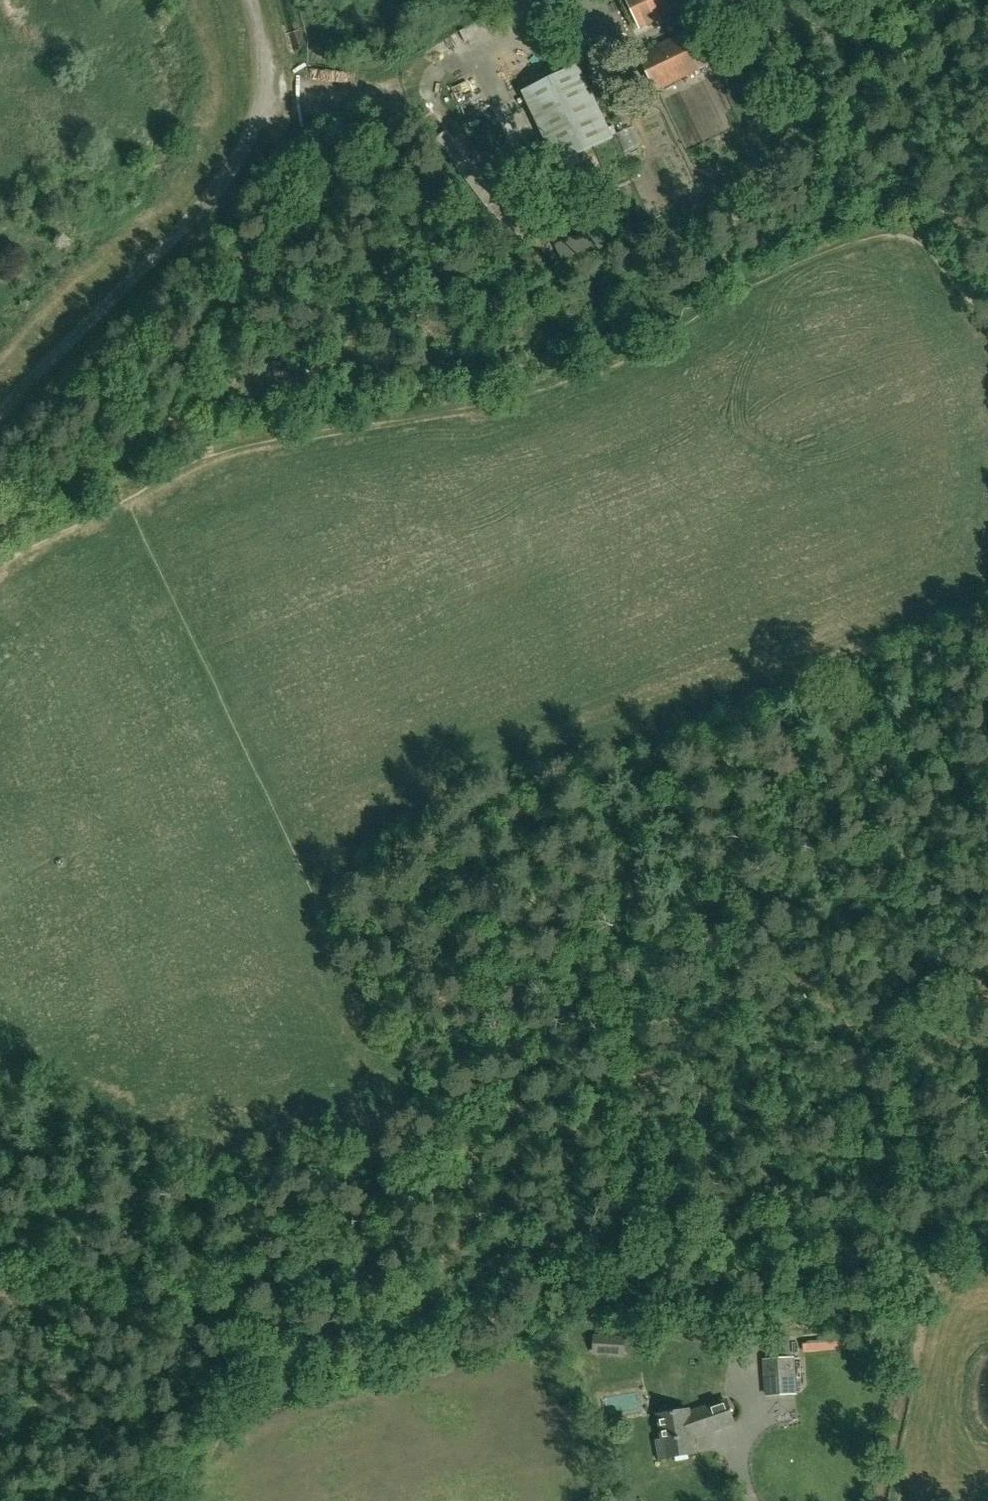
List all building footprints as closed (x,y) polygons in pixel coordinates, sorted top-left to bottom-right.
[(639,28),(680,9),(682,13),(707,1),(706,0),(626,0),(639,28)] [(708,66),(692,30),(640,55),(656,90),(708,66)] [(522,91),(557,164),(612,138),(577,64),(522,91)] [(610,1337),(594,1336),(593,1352),(609,1353),(610,1337)] [(797,1395),(795,1357),(763,1359),(766,1397),(797,1395)] [(727,1402),(689,1415),(689,1411),(660,1416),(664,1440),(658,1441),(661,1459),(696,1453),(693,1433),(711,1426),(713,1431),(734,1423),(727,1402)]
